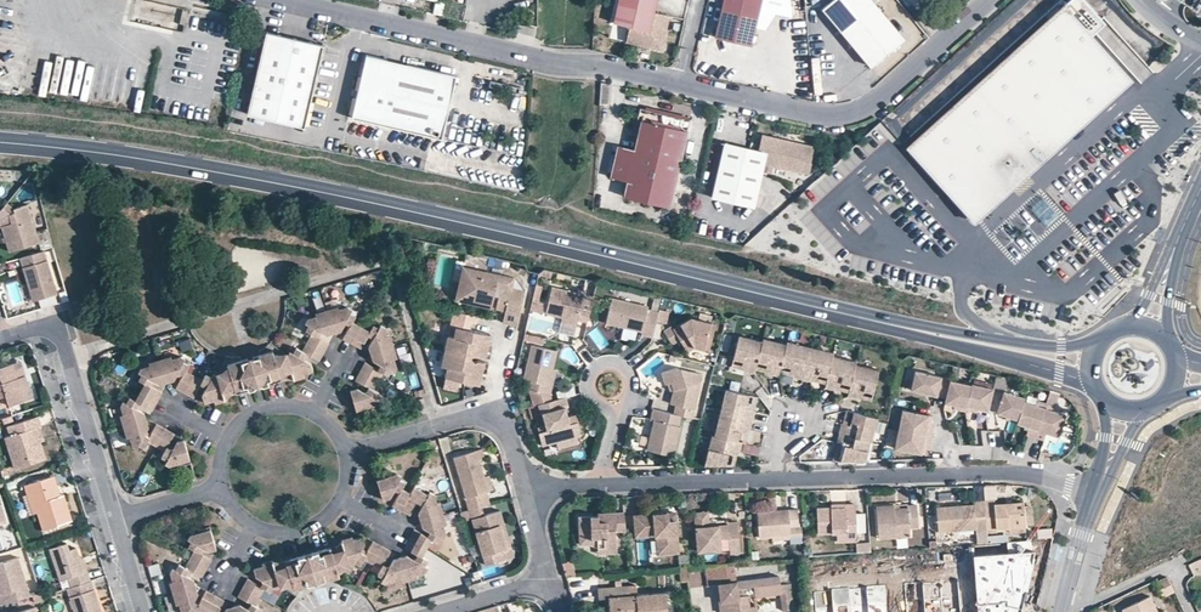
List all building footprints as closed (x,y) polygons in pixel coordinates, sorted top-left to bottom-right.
[(614,20),(630,24),(626,40),(662,48),(670,13),(654,10),(656,0),(618,0),(614,20)] [(716,36),(752,44),(762,0),(724,0),(716,36)] [(823,8),(874,66),(905,38),(872,0),(822,0),(823,8)] [(905,152),(966,218),(976,218),(981,218),(1049,157),(1130,84),(1086,34),(1101,21),(1084,0),(1073,0),(905,152)] [(184,8),(177,7),(174,22),(181,23),(184,8)] [(534,33),(535,27),(520,23),(519,30),(534,33)] [(325,47),(268,34),(249,115),(306,128),(325,47)] [(458,75),(368,56),(354,115),(444,136),(458,75)] [(691,118),(646,108),(643,119),(689,129),(691,118)] [(671,205),(689,129),(643,119),(637,148),(620,144),(613,176),(630,180),(626,195),(671,205)] [(814,144),(762,132),(758,148),(766,150),(764,162),(800,170),(802,158),(810,160),(814,144)] [(766,150),(758,148),(725,141),(712,195),(754,204),(764,162),(766,150)] [(816,183),(804,193),(812,203),(824,194),(816,183)] [(26,202),(11,207),(5,202),(0,209),(0,227),(1,227),(8,252),(38,242),(34,230),(26,202)] [(56,293),(43,251),(18,258),(27,289),(31,287),(35,299),(56,293)] [(506,309),(503,320),(516,323),(523,291),(512,288),(514,278),(464,266),(460,281),(460,284),(461,286),(462,288),(465,290),(467,292),(470,292),(468,300),(491,306),(494,292),(490,291),(492,282),(501,284),(496,306),(506,309)] [(456,298),(468,300),(470,292),(467,292),(465,290),(462,288),(461,286),(460,284),(460,281),(456,298)] [(586,322),(592,293),(551,284),(545,311),(577,318),(577,320),(586,322)] [(652,333),(657,307),(647,305),(647,302),(611,294),(606,319),(641,327),(640,330),(652,333)] [(290,352),(296,373),(305,371),(308,370),(314,369),(313,364),(306,360),(304,358),(306,353),(309,355),(320,361),(325,353),(330,344),(319,337),(316,336),(319,331),(322,332),(324,333),(327,335),(337,332),(339,331),(343,325),(344,322),(349,325),(348,328),(344,335),(352,340),(361,345),(365,337),(366,334),(373,337),(371,341),(374,352),(377,362),(380,364),(378,368),(375,366),(367,363),(361,373),(357,380),(365,384),(368,386),(365,391),(362,389),(358,387),(355,386),(353,388),(349,386),(356,409),(380,402),(381,400),(377,398),(380,392),(375,389),(380,379),(384,372),(390,375),(393,369),(398,372),(400,367),(397,355),(390,332),(388,326),(382,322),(380,324),(375,321),(372,327),(363,322),(354,317),(358,312),(352,309),(354,307),(351,306),(337,310),(315,316),(309,318),(306,323),(309,325),(306,329),(312,333),(308,340),(302,350),(297,347),(293,353),(290,352)] [(336,307),(314,313),(315,316),(337,310),(336,307)] [(476,314),(453,309),(449,325),(458,327),(456,337),(450,336),(443,367),(448,368),(444,388),(455,390),(457,380),(474,383),(477,372),(480,373),(484,374),(487,363),(475,360),(470,363),(464,355),(472,349),(475,355),(488,358),(490,347),(486,346),(483,345),(484,341),(486,333),(468,329),(470,321),(475,322),(476,314)] [(715,322),(690,316),(673,327),(671,324),(663,329),(672,343),(679,338),(685,347),(689,349),(695,345),(708,348),(715,322)] [(400,354),(393,332),(390,332),(397,355),(400,354)] [(737,334),(731,357),(746,361),(744,366),(744,370),(753,372),(754,366),(756,360),(769,363),(768,369),(767,373),(777,375),(778,371),(780,363),(793,366),(792,374),(811,379),(813,371),(826,374),(824,382),(824,386),(833,389),(836,381),(848,383),(847,392),(846,394),(856,397),(858,388),(872,391),(877,368),(854,363),(854,361),(830,355),(831,352),(785,340),(784,342),(761,336),(760,340),(737,334)] [(527,380),(525,389),(530,390),(533,405),(536,403),(545,401),(542,393),(544,384),(547,384),(551,368),(555,350),(530,344),(522,379),(527,380)] [(220,375),(226,394),(231,393),(231,389),(234,386),(239,382),(241,381),(248,377),(249,377),(255,374),(262,372),(264,371),(269,370),(277,370),(281,370),(289,371),(291,375),(296,373),(290,352),(285,352),(277,352),(269,352),(256,354),(253,355),(250,357),(242,360),(232,365),(225,369),(220,373),(220,375)] [(169,354),(147,360),(148,364),(171,358),(169,354)] [(148,364),(139,367),(136,371),(141,374),(139,379),(144,382),(140,391),(135,400),(129,397),(126,402),(137,408),(140,402),(145,405),(154,410),(159,401),(163,392),(155,388),(150,384),(152,380),(157,383),(160,384),(164,383),(169,381),(171,380),(174,375),(177,371),(182,374),(179,378),(175,384),(181,388),(193,394),(197,387),(199,382),(205,385),(202,390),(201,393),(202,399),(206,401),(209,399),(213,398),(225,395),(226,394),(220,375),(212,372),(210,376),(204,373),(202,376),(195,372),(186,368),(187,364),(181,360),(183,357),(180,355),(171,358),(148,364)] [(731,357),(730,363),(744,366),(746,361),(731,357)] [(24,373),(19,360),(12,362),(16,376),(24,373)] [(756,360),(754,366),(768,369),(769,363),(756,360)] [(0,366),(0,398),(6,396),(9,404),(31,396),(24,373),(16,376),(12,362),(0,366)] [(780,363),(778,371),(792,374),(793,366),(780,363)] [(702,372),(675,366),(661,370),(664,382),(667,382),(671,381),(673,388),(670,401),(675,402),(673,411),(680,413),(692,416),(702,372)] [(914,369),(909,389),(936,395),(937,392),(946,394),(950,378),(950,377),(914,369)] [(231,393),(291,375),(289,371),(281,370),(277,370),(269,370),(264,371),(262,372),(255,374),(249,377),(248,377),(241,381),(239,382),(234,386),(231,389),(231,393)] [(813,371),(811,379),(824,382),(826,374),(813,371)] [(958,405),(957,408),(965,410),(967,405),(972,383),(950,378),(946,394),(945,397),(945,401),(954,404),(958,405)] [(836,381),(833,389),(847,392),(848,383),(836,381)] [(975,403),(978,404),(988,406),(992,387),(972,383),(967,405),(973,407),(975,403)] [(547,384),(544,384),(542,393),(545,401),(551,400),(549,393),(551,385),(547,384)] [(710,434),(703,464),(724,463),(728,449),(737,451),(739,451),(741,442),(736,440),(740,427),(748,429),(753,409),(752,409),(744,408),(747,394),(724,388),(712,434),(710,434)] [(858,388),(856,397),(870,400),(872,391),(858,388)] [(1002,389),(996,411),(1006,415),(1010,416),(1009,420),(1016,422),(1023,399),(1024,396),(1002,389)] [(744,408),(752,409),(755,396),(747,394),(744,408)] [(545,401),(536,403),(539,414),(541,413),(542,415),(544,425),(536,427),(541,445),(554,441),(575,435),(580,434),(576,421),(568,423),(566,416),(564,407),(568,406),(565,396),(560,397),(551,400),(545,401)] [(0,399),(0,410),(8,407),(5,398),(0,399)] [(1026,429),(1025,434),(1035,437),(1046,401),(1037,398),(1036,403),(1023,399),(1016,422),(1024,424),(1027,425),(1026,429)] [(418,401),(421,411),(427,409),(424,399),(418,401)] [(169,464),(191,457),(185,438),(177,439),(175,444),(173,448),(167,445),(170,441),(174,431),(168,428),(157,421),(152,432),(150,436),(144,433),(147,429),(150,421),(149,417),(147,413),(143,411),(137,408),(126,402),(121,400),(121,402),(124,412),(130,435),(134,445),(137,447),(139,444),(144,447),(148,439),(157,443),(165,448),(161,457),(167,460),(165,463),(169,464)] [(1035,437),(1043,440),(1045,434),(1045,430),(1050,432),(1058,434),(1064,412),(1052,408),(1054,403),(1046,401),(1035,437)] [(539,414),(536,403),(533,405),(527,406),(530,419),(542,415),(541,413),(539,414)] [(673,411),(652,406),(650,418),(653,418),(651,427),(654,428),(653,432),(650,431),(646,447),(672,454),(679,424),(678,423),(680,413),(673,411)] [(932,414),(902,408),(898,429),(932,434),(933,425),(929,424),(931,420),(932,414)] [(850,411),(842,409),(839,423),(847,425),(850,411)] [(843,444),(840,460),(864,459),(868,438),(870,439),(874,416),(850,411),(847,425),(839,423),(835,443),(843,444)] [(121,413),(128,435),(130,435),(124,412),(121,413)] [(574,414),(566,416),(568,423),(576,421),(574,414)] [(38,416),(7,425),(10,436),(6,437),(15,467),(46,458),(40,441),(36,427),(39,426),(41,425),(38,416)] [(745,443),(748,429),(740,427),(736,440),(741,442),(745,443)] [(898,429),(894,446),(924,453),(926,447),(926,443),(930,444),(932,434),(898,429)] [(575,435),(554,441),(556,447),(577,442),(575,435)] [(843,444),(835,443),(831,460),(840,460),(843,444)] [(458,456),(474,509),(485,505),(496,502),(492,490),(488,476),(483,459),(488,457),(485,448),(458,456)] [(724,463),(733,463),(737,451),(728,449),(724,463)] [(53,474),(24,484),(33,511),(37,510),(42,528),(72,518),(66,499),(61,500),(59,494),(53,474)] [(402,474),(378,481),(385,502),(387,498),(389,499),(391,500),(394,494),(396,491),(402,494),(400,497),(396,504),(405,508),(413,513),(417,507),(419,503),(425,506),(423,509),(422,511),(424,521),(426,529),(428,530),(432,532),(428,538),(425,536),(416,532),(412,539),(407,548),(420,554),(416,561),(413,559),(404,554),(399,557),(394,559),(391,564),(390,567),(385,564),(386,561),(393,549),(382,543),(375,539),(368,552),(367,554),(361,552),(363,549),(366,543),(364,539),(347,544),(353,564),(358,563),(362,564),(364,559),(382,568),(379,574),(384,577),(383,581),(387,583),(394,581),(416,575),(432,569),(430,567),(433,561),(428,559),(437,542),(442,545),(445,539),(448,540),(450,535),(448,527),(441,504),(437,491),(434,490),(432,495),(425,491),(421,497),(405,489),(408,483),(402,479),(404,475),(402,474)] [(496,489),(492,475),(488,476),(492,490),(496,489)] [(940,506),(941,531),(980,528),(980,520),(990,519),(988,499),(977,500),(977,504),(940,506)] [(999,503),(999,499),(988,499),(990,519),(991,530),(1014,528),(1030,527),(1027,501),(999,503)] [(451,526),(445,504),(441,504),(448,527),(451,526)] [(894,504),(877,505),(879,533),(888,533),(889,538),(911,536),(911,528),(921,527),(919,505),(908,505),(895,506),(894,504)] [(508,523),(504,509),(488,514),(485,505),(474,509),(465,511),(467,520),(476,517),(490,563),(506,558),(504,549),(510,547),(504,524),(508,523)] [(854,505),(844,505),(844,508),(830,509),(816,511),(817,535),(837,533),(857,532),(854,505)] [(797,507),(758,510),(760,536),(772,535),(790,534),(790,527),(798,526),(797,507)] [(624,529),(622,510),(604,512),(604,520),(600,520),(599,514),(579,516),(581,537),(594,536),(603,543),(605,551),(616,550),(615,530),(624,529)] [(677,552),(674,513),(660,514),(661,517),(654,517),(654,515),(634,516),(635,536),(654,534),(655,536),(656,536),(658,554),(677,552)] [(740,552),(738,522),(728,523),(719,524),(719,530),(709,530),(709,524),(709,516),(695,517),(697,552),(721,550),(720,538),(729,538),(731,553),(740,552)] [(990,519),(980,520),(980,528),(981,543),(992,543),(991,530),(990,519)] [(510,547),(515,546),(508,523),(504,524),(510,547)] [(802,541),(801,527),(798,526),(790,527),(790,534),(790,537),(791,542),(802,541)] [(214,529),(191,535),(189,538),(191,539),(189,545),(196,550),(187,566),(179,562),(176,567),(174,566),(171,570),(174,581),(181,603),(184,611),(187,611),(188,610),(192,611),(194,611),(197,606),(208,611),(217,611),(220,607),(225,598),(207,588),(202,597),(200,602),(194,600),(196,594),(200,588),(200,587),(199,584),(198,580),(191,576),(187,574),(190,568),(194,570),(204,575),(210,565),(213,559),(204,554),(200,552),(203,545),(207,548),(211,551),(214,550),(218,549),(219,547),(214,529)] [(857,532),(837,533),(838,543),(857,541),(857,532)] [(597,546),(598,551),(605,551),(603,543),(594,536),(581,537),(581,542),(591,542),(597,546)] [(51,548),(61,579),(69,576),(72,585),(90,579),(87,570),(84,571),(80,557),(76,547),(69,549),(67,542),(51,548)] [(871,552),(870,542),(857,543),(858,553),(862,552),(871,552)] [(347,544),(341,545),(342,549),(339,551),(335,554),(326,559),(317,563),(310,565),(304,566),(294,567),(289,567),(282,565),(282,563),(277,564),(283,584),(290,585),(297,585),(303,585),(308,585),(316,583),(323,581),(332,578),(341,573),(343,572),(349,567),(353,564),(347,544)] [(341,545),(282,563),(282,565),(289,567),(294,567),(304,566),(310,565),(317,563),(326,559),(335,554),(339,551),(342,549),(341,545)] [(0,562),(0,586),(2,592),(0,593),(0,603),(31,594),(19,557),(0,562)] [(573,575),(572,562),(561,562),(565,576),(573,575)] [(704,565),(707,585),(718,584),(718,583),(737,581),(734,563),(704,565)] [(260,609),(257,607),(267,591),(270,592),(273,588),(277,590),(280,585),(285,589),(283,584),(277,564),(276,565),(264,568),(254,570),(255,576),(256,578),(258,579),(263,581),(260,587),(256,584),(248,580),(243,590),(239,597),(246,601),(251,603),(248,610),(243,607),(238,604),(231,607),(225,609),(223,611),(259,611),(260,609)] [(853,589),(881,587),(880,564),(852,565),(853,589)] [(678,567),(681,582),(687,581),(685,567),(678,567)] [(840,568),(814,570),(816,606),(842,605),(840,568)] [(395,585),(418,579),(416,575),(394,581),(395,585)] [(756,597),(779,594),(781,594),(780,585),(778,576),(737,581),(718,583),(718,584),(720,603),(718,603),(719,609),(720,611),(758,611),(756,597)] [(1173,591),(1166,576),(1155,581),(1162,596),(1173,591)] [(101,605),(98,606),(96,601),(99,600),(92,579),(90,579),(72,585),(64,587),(67,596),(72,611),(103,611),(101,605)] [(170,582),(177,604),(181,603),(174,581),(170,582)] [(779,594),(782,610),(794,609),(790,584),(780,585),(781,594),(779,594)] [(666,592),(630,594),(629,586),(598,588),(599,598),(609,598),(610,611),(667,611),(666,592)] [(923,592),(924,611),(947,611),(946,591),(923,592)] [(194,600),(200,602),(202,597),(196,594),(194,600)] [(1150,596),(1121,609),(1123,611),(1157,611),(1150,596)]
